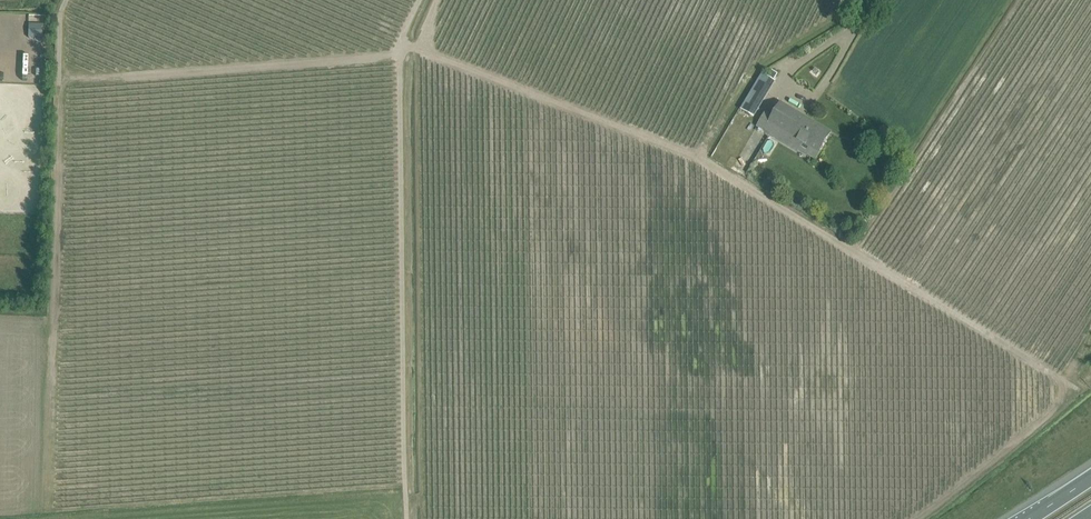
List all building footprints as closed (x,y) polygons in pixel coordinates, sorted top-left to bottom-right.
[(30,37),(43,37),(43,23),(30,23),(30,37)] [(775,81),(774,81),(776,77),(770,73),(767,77),(762,73),(747,99),(743,105),(754,111),(757,105),(760,107),(775,81)] [(802,143),(819,153),(831,133),(780,103),(773,116),(766,112),(757,126),(797,150),(802,143)] [(748,150),(741,161),(750,167),(757,155),(748,150)]
